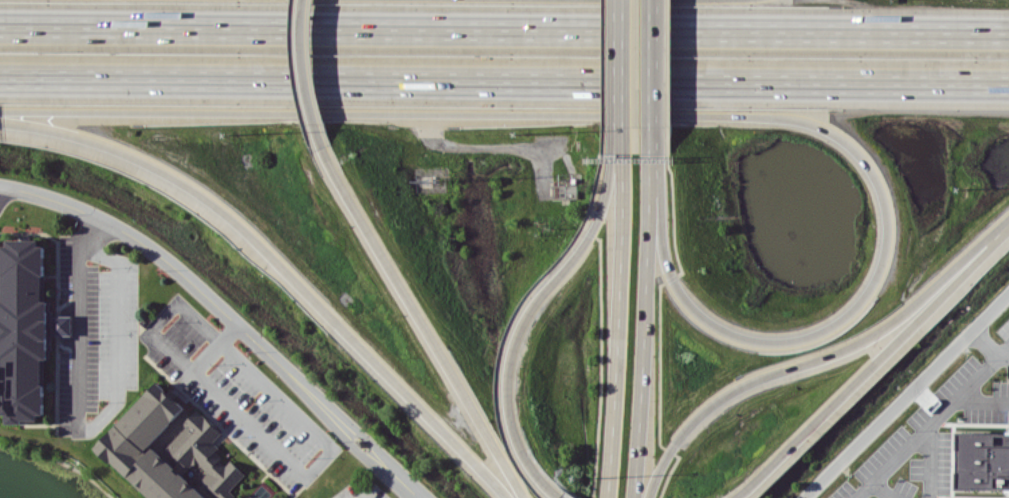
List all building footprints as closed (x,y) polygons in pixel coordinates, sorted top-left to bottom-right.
[(7,238),(7,245),(1,245),(0,298),(0,356),(3,356),(3,410),(9,410),(9,420),(20,420),(20,415),(36,415),(36,409),(41,409),(41,356),(51,356),(51,301),(45,301),(45,245),(37,245),(37,238),(7,238)] [(102,447),(154,497),(233,497),(235,496),(230,491),(249,471),(235,458),(228,465),(205,442),(215,432),(198,415),(193,420),(160,388),(102,447)] [(1008,489),(1008,433),(957,432),(957,489),(1008,489)]
